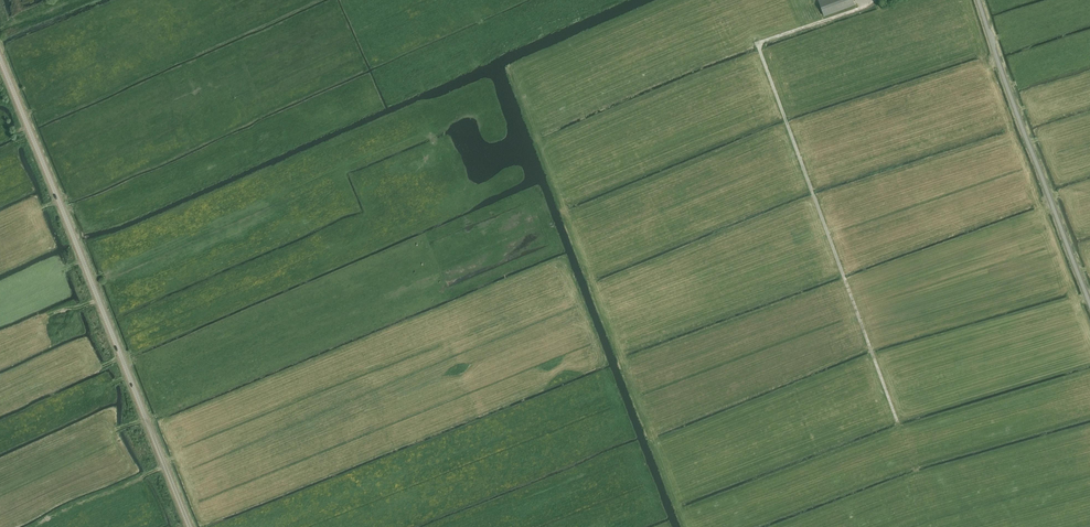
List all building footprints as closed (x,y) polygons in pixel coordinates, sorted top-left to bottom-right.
[(855,3),(854,0),(818,0),(824,15),(855,3)]
